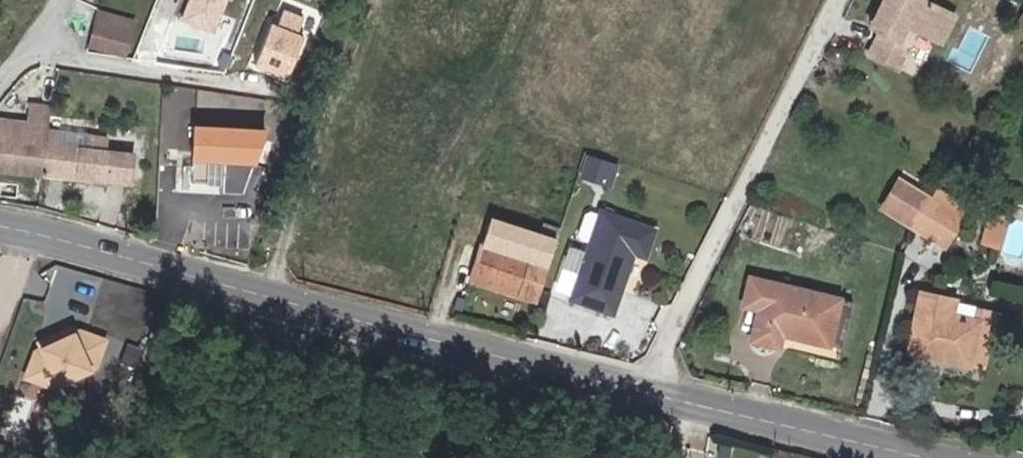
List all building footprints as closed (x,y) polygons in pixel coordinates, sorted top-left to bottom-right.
[(182,16),(216,29),(227,0),(188,0),(182,16)] [(893,3),(881,28),(869,51),(898,65),(917,27),(941,40),(955,12),(930,0),(886,0),(893,3)] [(871,23),(881,28),(893,3),(886,0),(882,0),(871,23)] [(316,18),(276,1),(250,63),(290,80),(316,18)] [(89,45),(123,53),(132,21),(98,13),(89,45)] [(42,175),(46,131),(48,115),(50,106),(31,103),(28,122),(0,119),(0,171),(42,175)] [(265,127),(194,124),(192,160),(255,162),(265,127)] [(46,131),(42,175),(128,184),(132,153),(103,150),(105,137),(46,131)] [(600,181),(606,162),(587,156),(582,175),(600,181)] [(606,162),(600,181),(608,184),(614,165),(606,162)] [(881,207),(912,226),(935,189),(904,169),(881,207)] [(935,189),(912,226),(945,246),(968,209),(935,189)] [(647,256),(656,228),(598,210),(571,299),(612,312),(619,290),(631,251),(647,256)] [(1005,214),(988,210),(980,242),(997,247),(1005,214)] [(555,239),(537,234),(489,219),(470,280),(535,300),(555,239)] [(537,234),(555,239),(559,226),(541,220),(537,234)] [(850,300),(749,275),(742,305),(757,308),(749,339),(779,346),(782,333),(839,346),(850,300)] [(936,295),(919,292),(906,351),(995,371),(1008,312),(995,309),(992,323),(957,315),(950,313),(932,310),(936,295)] [(936,295),(932,310),(950,313),(953,299),(936,295)] [(106,339),(74,330),(36,347),(23,380),(55,387),(93,370),(106,339)]
